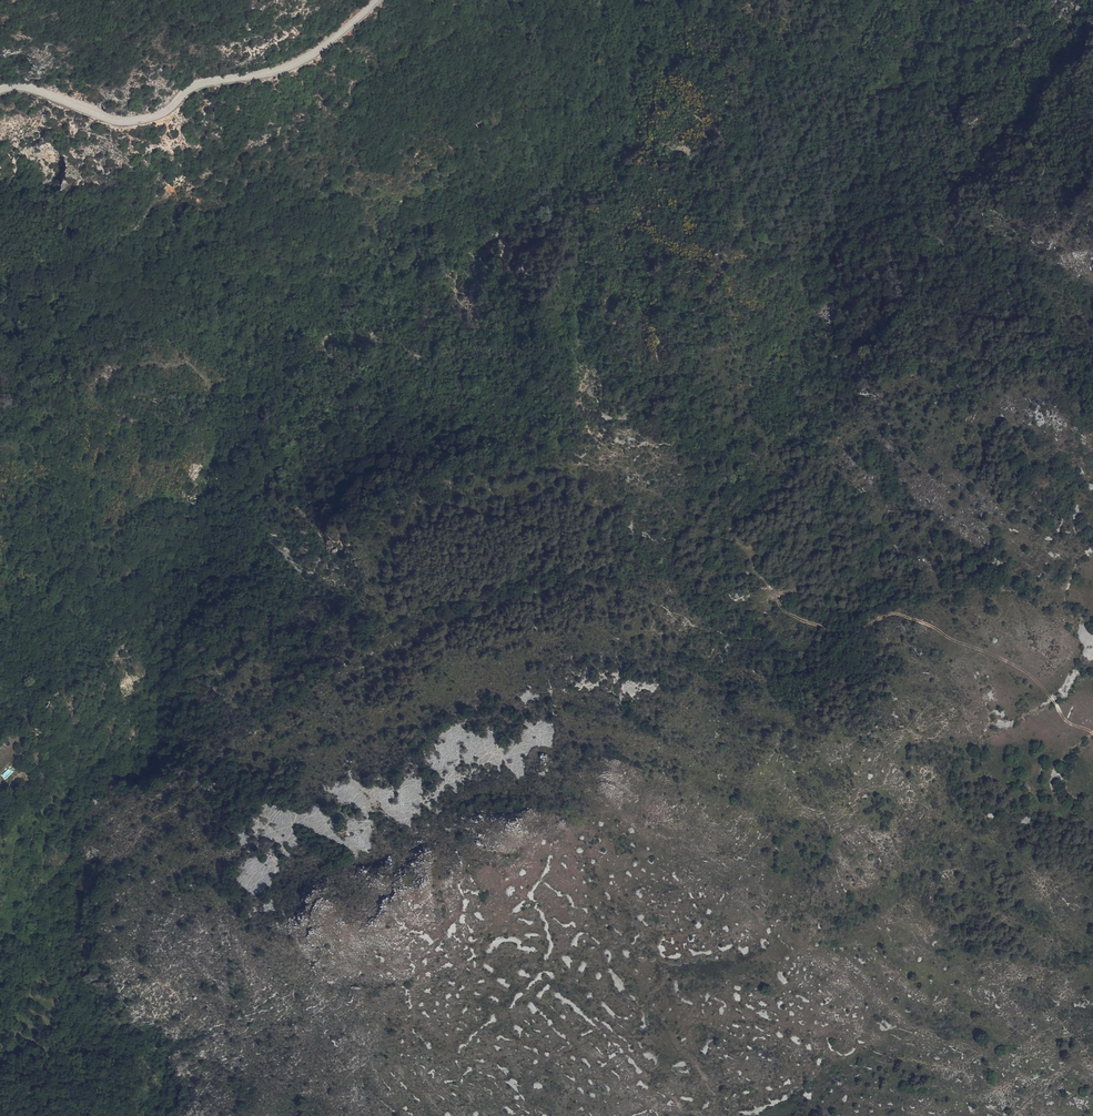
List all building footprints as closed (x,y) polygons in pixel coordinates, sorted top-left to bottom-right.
[(482,116),(472,120),(475,126),(485,122),(482,115),(482,116)] [(1,776),(5,780),(13,772),(9,768),(1,776)]
